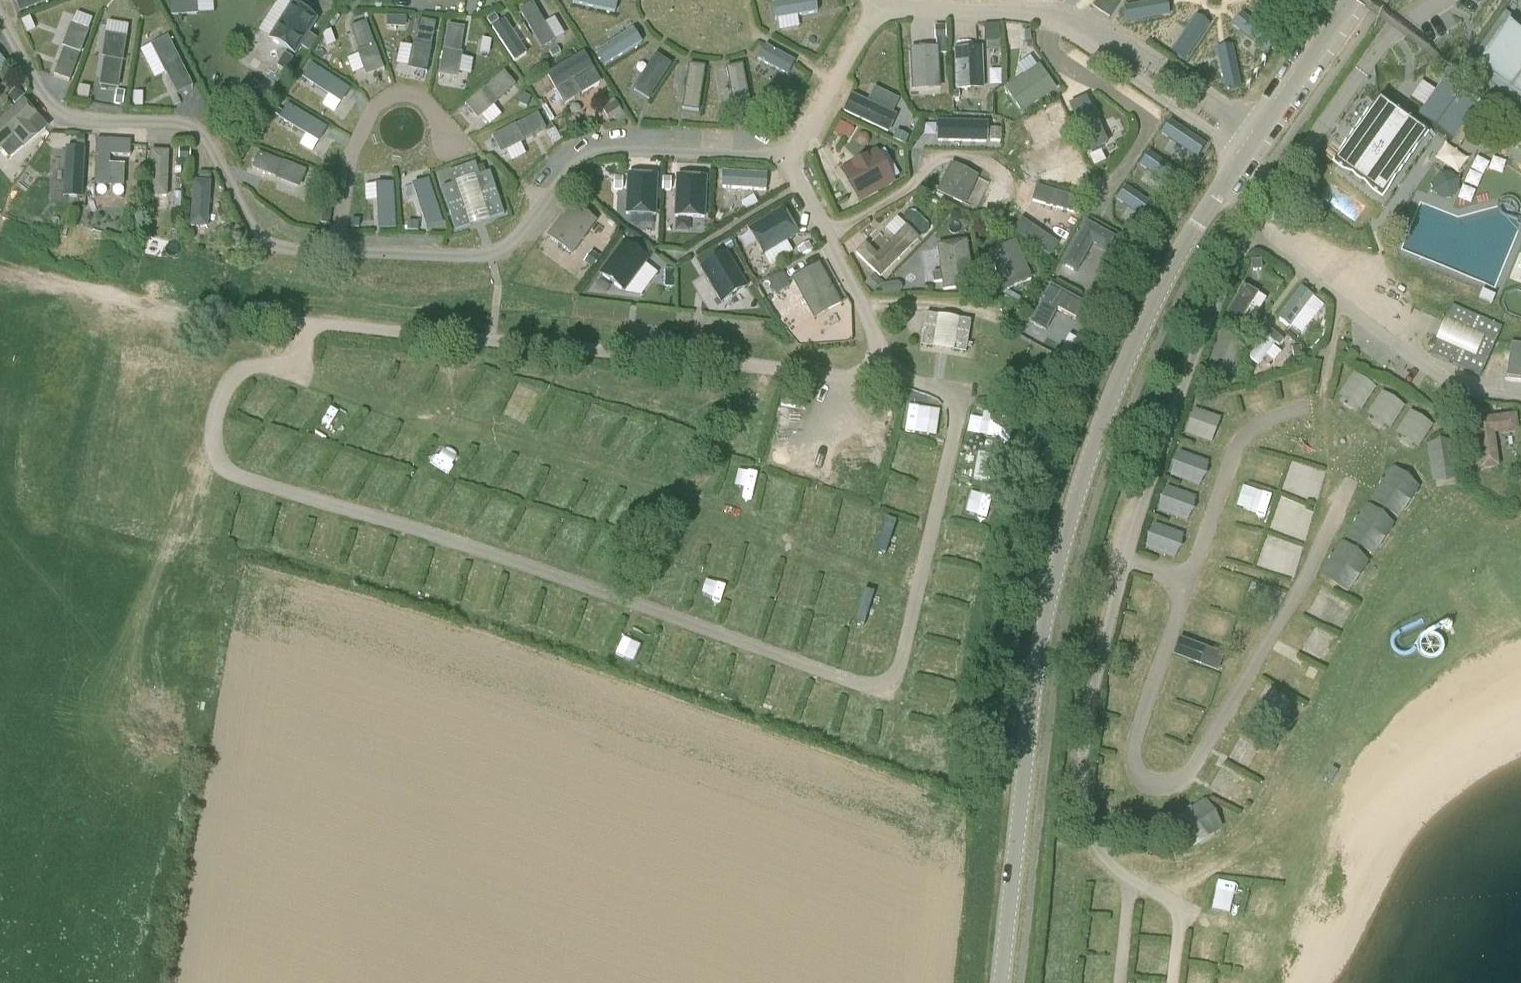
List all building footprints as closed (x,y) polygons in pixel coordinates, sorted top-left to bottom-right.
[(20,13),(54,0),(15,0),(20,13)] [(196,0),(171,0),(172,15),(196,13),(196,0)] [(556,39),(534,0),(532,0),(518,8),(541,48),(556,39)] [(573,1),(616,11),(618,0),(574,0),(573,1)] [(772,16),(820,12),(819,0),(771,0),(772,16)] [(1120,0),(1099,0),(1095,7),(1110,16),(1120,0)] [(1130,17),(1148,30),(1169,0),(1142,0),(1130,17)] [(1257,0),(1232,0),(1228,6),(1242,17),(1257,0)] [(318,21),(293,5),(271,39),(295,55),(318,21)] [(77,9),(51,72),(68,79),(94,17),(77,9)] [(494,14),(486,20),(490,25),(498,20),(494,14)] [(396,15),(386,15),(386,27),(395,27),(396,15)] [(431,66),(433,17),(415,16),(414,44),(398,43),(398,65),(431,66)] [(21,21),(26,33),(34,30),(29,17),(21,21)] [(343,25),(354,69),(367,66),(368,71),(382,68),(369,18),(343,25)] [(445,22),(443,72),(470,73),(471,55),(463,55),(464,23),(445,22)] [(999,40),(998,24),(983,24),(984,40),(999,40)] [(1506,25),(1479,65),(1520,95),(1520,35),(1506,25)] [(593,46),(601,63),(644,42),(636,26),(593,46)] [(945,27),(936,27),(936,40),(937,54),(946,53),(946,40),(945,27)] [(322,33),(327,45),(335,42),(330,30),(322,33)] [(1188,30),(1177,42),(1211,73),(1222,61),(1188,30)] [(107,40),(100,84),(117,87),(125,42),(107,40)] [(168,40),(153,47),(177,96),(192,88),(168,40)] [(482,40),(480,52),(488,53),(490,41),(482,40)] [(763,42),(756,58),(789,73),(796,57),(763,42)] [(910,46),(913,89),(921,88),(938,87),(936,45),(918,46),(910,46)] [(983,46),(956,47),(957,88),(984,87),(983,46)] [(556,48),(549,52),(552,57),(559,53),(556,48)] [(648,98),(673,62),(656,50),(631,86),(648,98)] [(583,53),(545,75),(563,105),(600,83),(583,53)] [(285,71),(292,59),(284,54),(277,66),(285,71)] [(312,60),(302,75),(327,93),(321,102),(334,112),(351,87),(312,60)] [(686,62),(686,107),(701,107),(702,62),(686,62)] [(745,62),(728,63),(731,105),(748,104),(745,62)] [(1055,90),(1039,66),(1005,90),(1021,112),(1055,90)] [(509,73),(455,101),(470,129),(499,114),(492,100),(516,87),(509,73)] [(867,97),(850,90),(842,111),(888,129),(901,96),(872,84),(867,97)] [(1442,84),(1419,116),(1435,128),(1451,139),(1474,107),(1451,91),(1442,84)] [(15,104),(24,96),(17,89),(9,97),(15,104)] [(115,104),(123,105),(124,93),(116,92),(115,104)] [(141,94),(133,94),(133,107),(141,107),(141,94)] [(523,94),(519,104),(527,107),(531,97),(523,94)] [(1067,104),(1090,151),(1106,143),(1083,96),(1067,104)] [(0,120),(0,151),(6,145),(15,155),(22,149),(23,150),(48,128),(23,100),(0,120)] [(286,101),(278,115),(306,132),(299,143),(313,151),(328,125),(286,101)] [(1382,101),(1337,165),(1386,199),(1430,136),(1387,105),(1382,101)] [(612,102),(600,110),(608,121),(620,113),(612,102)] [(1058,103),(1022,119),(1028,132),(1064,116),(1058,103)] [(494,130),(505,159),(524,151),(520,139),(547,129),(540,112),(494,130)] [(1152,132),(1193,156),(1202,142),(1161,118),(1152,132)] [(848,140),(853,131),(839,123),(834,132),(848,140)] [(554,129),(547,134),(552,144),(560,140),(554,129)] [(895,130),(891,138),(903,144),(907,136),(895,130)] [(1071,138),(1068,130),(1058,133),(1061,142),(1071,138)] [(84,136),(76,136),(76,147),(83,148),(84,136)] [(93,186),(123,187),(124,165),(109,164),(110,155),(130,156),(131,141),(95,139),(93,186)] [(1033,158),(1039,173),(1078,157),(1072,143),(1033,158)] [(168,201),(170,148),(151,148),(149,201),(168,201)] [(189,150),(179,150),(178,161),(188,162),(189,150)] [(272,188),(300,194),(307,164),(250,150),(245,171),(274,178),(272,188)] [(895,181),(880,154),(841,175),(856,202),(895,181)] [(441,188),(455,231),(470,226),(469,223),(487,217),(488,220),(503,215),(489,172),(478,176),(474,163),(447,172),(451,185),(441,188)] [(1150,195),(1159,181),(1131,164),(1123,178),(1150,195)] [(950,167),(936,197),(965,211),(979,181),(950,167)] [(768,170),(721,168),(721,185),(767,187),(768,170)] [(613,186),(615,175),(601,172),(599,183),(613,186)] [(658,173),(627,172),(626,212),(656,213),(658,173)] [(1436,194),(1458,194),(1459,172),(1436,172),(1436,194)] [(200,181),(211,182),(211,174),(200,173),(200,181)] [(707,175),(676,174),(675,214),(705,216),(707,175)] [(427,227),(444,221),(428,176),(412,182),(427,227)] [(1074,190),(1076,181),(1073,177),(1065,176),(1063,188),(1074,190)] [(614,191),(622,191),(622,179),(614,179),(614,191)] [(662,191),(670,192),(670,180),(662,179),(662,191)] [(379,197),(380,226),(395,226),(393,180),(364,181),(365,198),(379,197)] [(1035,183),(1031,199),(1076,210),(1080,195),(1035,183)] [(753,196),(741,203),(745,209),(746,211),(758,204),(757,202),(753,196)] [(798,233),(783,207),(748,227),(763,254),(798,233)] [(323,210),(322,223),(330,224),(332,211),(323,210)] [(553,238),(572,253),(589,231),(570,216),(553,238)] [(1020,216),(1011,230),(1051,253),(1060,238),(1020,216)] [(1115,237),(1087,220),(1063,264),(1077,272),(1092,244),(1108,252),(1115,237)] [(407,222),(407,231),(418,231),(418,222),(407,222)] [(877,255),(865,245),(855,254),(880,278),(920,238),(906,226),(877,255)] [(647,256),(650,252),(623,231),(619,235),(647,256)] [(723,243),(727,250),(733,247),(729,239),(723,243)] [(648,258),(624,240),(599,272),(624,291),(648,258)] [(966,240),(937,245),(943,289),(973,285),(966,240)] [(1016,240),(989,252),(1004,290),(1032,279),(1016,240)] [(811,251),(808,244),(797,250),(801,257),(811,251)] [(1126,253),(1118,248),(1111,260),(1119,264),(1126,253)] [(725,253),(699,268),(719,303),(746,287),(725,253)] [(599,260),(591,254),(584,264),(592,270),(599,260)] [(1250,260),(1251,271),(1260,270),(1260,260),(1250,260)] [(791,278),(810,313),(838,298),(819,263),(791,278)] [(781,272),(768,279),(775,292),(788,285),(781,272)] [(873,293),(881,284),(874,277),(865,285),(873,293)] [(883,296),(899,294),(897,281),(881,284),(883,296)] [(1050,285),(1029,324),(1045,333),(1057,310),(1076,320),(1085,304),(1050,285)] [(1244,285),(1225,321),(1247,332),(1266,297),(1244,285)] [(1278,318),(1288,325),(1310,296),(1300,289),(1278,318)] [(1014,308),(1019,299),(1009,293),(1003,302),(1014,308)] [(1451,305),(1445,320),(1430,355),(1478,375),(1492,343),(1494,337),(1499,325),(1451,305)] [(917,346),(932,348),(937,316),(922,314),(917,346)] [(966,354),(971,322),(956,319),(951,351),(966,354)] [(1247,358),(1257,366),(1278,338),(1269,330),(1247,358)] [(1074,358),(1081,340),(1069,335),(1062,353),(1074,358)] [(1221,335),(1206,372),(1228,381),(1243,343),(1221,335)] [(1510,343),(1506,376),(1520,378),(1520,344),(1510,343)] [(1302,356),(1300,346),(1292,348),(1294,358),(1302,356)] [(1361,407),(1374,382),(1349,369),(1336,394),(1361,407)] [(1379,388),(1366,412),(1391,426),(1404,402),(1379,388)] [(743,407),(756,410),(760,394),(747,391),(743,407)] [(1214,441),(1222,415),(1191,406),(1184,432),(1214,441)] [(326,407),(314,424),(332,436),(344,419),(326,407)] [(1418,446),(1433,422),(1409,407),(1394,430),(1418,446)] [(978,408),(976,422),(1000,427),(1002,413),(978,408)] [(1466,419),(1478,418),(1478,408),(1466,409),(1466,419)] [(1514,414),(1473,420),(1479,469),(1497,467),(1492,433),(1516,430),(1514,414)] [(1461,475),(1450,436),(1424,443),(1435,482),(1461,475)] [(1200,485),(1210,460),(1176,447),(1166,472),(1200,485)] [(966,450),(964,468),(999,473),(1002,455),(966,450)] [(1318,478),(1320,472),(1291,462),(1289,467),(1318,478)] [(1313,499),(1320,480),(1288,468),(1281,487),(1313,499)] [(1383,517),(1400,494),(1383,481),(1366,504),(1383,517)] [(1265,511),(1271,491),(1239,482),(1234,502),(1265,511)] [(1154,509),(1189,519),(1196,493),(1161,484),(1154,509)] [(958,488),(955,506),(1000,512),(1002,493),(958,488)] [(1269,528),(1302,535),(1307,511),(1274,504),(1269,528)] [(1153,520),(1143,544),(1175,557),(1185,533),(1153,520)] [(1370,554),(1377,544),(1366,536),(1359,546),(1370,554)] [(1288,573),(1295,549),(1263,540),(1256,564),(1288,573)] [(1339,548),(1324,575),(1347,588),(1362,561),(1339,548)] [(1264,612),(1269,588),(1246,583),(1241,607),(1264,612)] [(1329,620),(1335,598),(1306,589),(1299,611),(1329,620)] [(1227,635),(1232,617),(1211,610),(1205,629),(1227,635)] [(634,614),(623,657),(640,661),(651,618),(634,614)] [(1312,622),(1296,650),(1312,659),(1328,630),(1312,622)] [(1489,632),(1474,638),(1478,650),(1493,645),(1489,632)] [(1183,678),(1178,697),(1200,703),(1205,684),(1183,678)] [(1239,709),(1259,719),(1271,697),(1251,686),(1239,709)] [(1230,731),(1221,752),(1249,765),(1258,744),(1230,731)] [(1211,762),(1203,780),(1232,793),(1241,773),(1230,768),(1229,770),(1211,762)] [(1215,982),(1247,982),(1247,981),(1218,974),(1215,982)]
